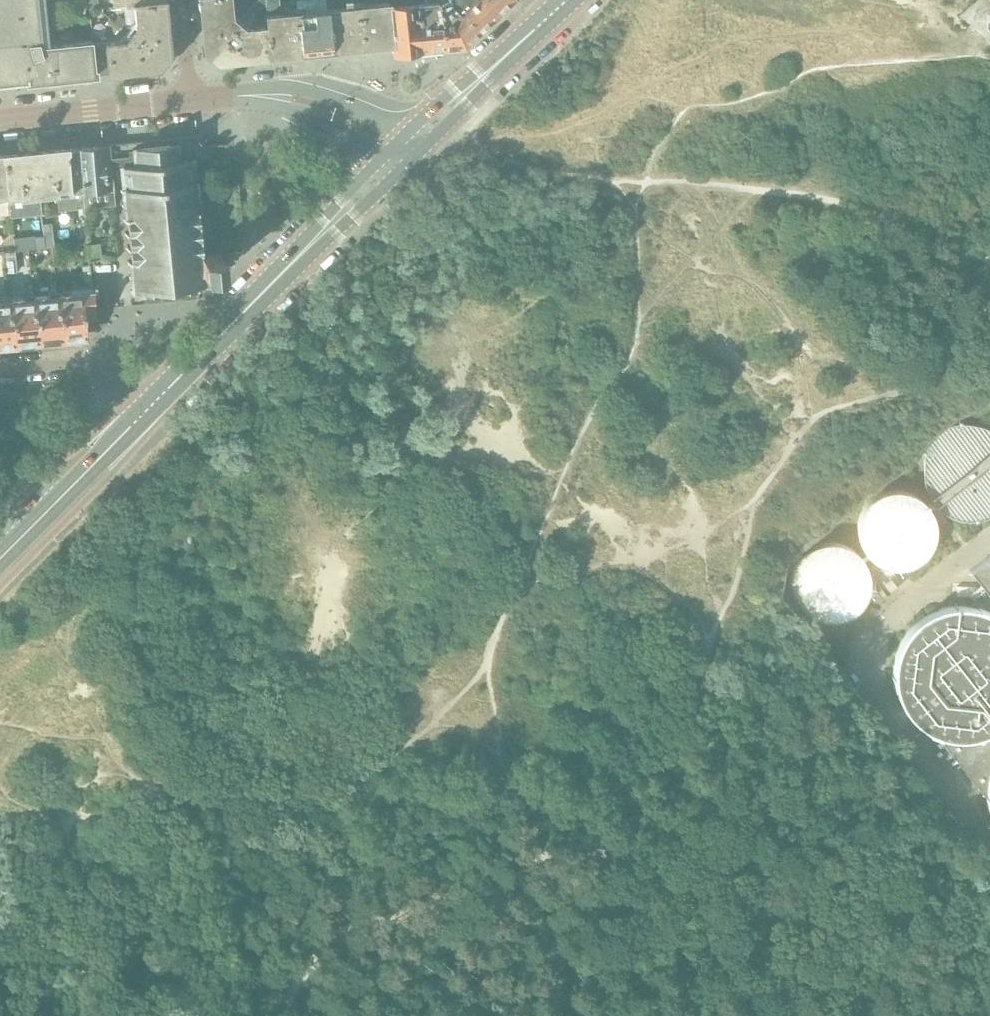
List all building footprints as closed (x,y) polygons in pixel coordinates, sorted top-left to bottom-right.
[(95,75),(92,45),(92,42),(47,46),(47,49),(42,50),(37,0),(0,0),(0,82),(50,77),(50,80),(95,75)] [(98,0),(87,0),(89,10),(99,9),(98,0)] [(266,0),(258,0),(253,6),(255,29),(241,30),(231,22),(229,0),(199,0),(205,52),(218,63),(272,57),(266,0)] [(328,11),(281,16),(279,0),(266,0),(272,57),(332,51),(328,11)] [(436,8),(434,0),(421,0),(421,2),(412,3),(417,52),(441,50),(436,8)] [(451,1),(451,0),(434,0),(436,8),(441,50),(462,48),(466,46),(480,32),(451,1)] [(483,0),(451,0),(451,1),(480,32),(498,16),(483,0)] [(498,16),(512,2),(512,0),(483,0),(498,16)] [(169,55),(163,1),(133,5),(136,32),(132,37),(129,41),(106,43),(92,45),(95,75),(96,75),(109,74),(158,69),(163,62),(169,55)] [(417,52),(412,3),(389,5),(393,45),(393,50),(399,54),(417,52)] [(393,45),(389,5),(328,11),(332,51),(393,45)] [(987,13),(980,15),(976,18),(973,23),(971,28),(972,35),(976,41),(978,43),(981,45),(986,46),(989,46),(989,14),(987,13)] [(121,28),(126,21),(120,16),(115,22),(121,28)] [(121,28),(115,22),(111,19),(105,26),(115,34),(121,28)] [(201,227),(200,215),(202,215),(202,213),(200,213),(199,201),(201,201),(201,199),(198,199),(197,187),(199,187),(199,185),(197,185),(195,164),(197,164),(197,162),(180,163),(179,148),(181,147),(181,145),(135,150),(136,152),(130,153),(130,157),(110,159),(110,163),(121,162),(122,167),(119,167),(120,170),(122,169),(124,190),(122,190),(122,193),(124,193),(125,205),(123,206),(123,208),(125,208),(127,220),(124,220),(125,222),(127,222),(128,233),(126,233),(126,235),(128,235),(130,248),(127,248),(127,251),(130,251),(131,261),(128,261),(129,263),(131,263),(133,276),(130,277),(130,280),(133,279),(134,290),(130,291),(131,293),(141,292),(141,298),(200,292),(199,286),(209,285),(209,283),(205,283),(204,275),(222,273),(220,254),(204,255),(203,243),(205,243),(205,240),(203,240),(201,229),(204,229),(204,226),(201,227)] [(107,181),(105,163),(110,163),(110,159),(108,146),(79,149),(84,195),(113,192),(112,181),(107,181)] [(84,195),(79,149),(65,150),(69,196),(84,195)] [(69,196),(65,150),(4,156),(9,202),(69,196)] [(4,156),(0,157),(0,203),(9,202),(4,156)] [(52,245),(50,226),(43,227),(45,246),(52,245)] [(91,283),(89,266),(82,266),(84,284),(91,283)] [(96,320),(95,311),(92,292),(58,295),(62,340),(64,343),(86,341),(84,321),(96,320)] [(62,340),(58,295),(34,297),(38,341),(41,345),(50,344),(52,339),(61,338),(62,340)] [(38,341),(34,297),(10,300),(15,345),(17,348),(27,347),(29,341),(37,340),(38,341)] [(10,300),(0,301),(0,350),(3,349),(5,344),(14,343),(15,345),(10,300)] [(983,435),(976,432),(964,431),(957,432),(949,435),(942,439),(935,445),(931,450),(927,458),(925,466),(924,473),(925,481),(927,489),(931,496),(936,502),(941,507),(949,511),(955,514),(964,515),(972,515),(981,512),(989,508),(989,507),(989,439),(983,435)] [(937,530),(937,529),(936,522),(934,514),(931,507),(925,500),(919,495),(912,491),(905,488),(895,488),(886,489),(879,491),(871,495),(866,500),(861,506),(857,512),(855,519),(853,529),(854,537),(857,545),(860,552),(865,558),(870,563),(878,567),(884,570),(893,571),(900,571),(910,569),(918,564),(924,560),(929,555),(933,547),(936,539),(937,530)] [(863,584),(862,576),(859,567),(855,560),(850,553),(843,548),(835,544),(825,542),(818,542),(809,544),(802,546),(796,550),(790,556),(784,563),(781,570),(779,579),(779,585),(780,593),(783,601),(788,609),(793,615),(798,618),(806,623),(815,625),(822,626),(830,625),(838,622),(844,618),(851,613),(856,606),(860,599),(862,592),(863,584)] [(970,572),(987,593),(968,608),(958,607),(948,608),(938,611),(928,615),(920,620),(918,621),(911,628),(904,637),(899,646),(896,655),(894,665),(893,677),(892,677),(893,689),(895,689),(898,699),(903,708),(909,716),(916,724),(924,730),(929,733),(929,734),(940,739),(941,737),(941,738),(941,739),(940,740),(984,796),(985,796),(986,796),(987,796),(986,797),(987,809),(988,809),(989,814),(989,557),(970,572)] [(898,588),(885,572),(883,571),(880,570),(877,570),(874,572),(873,575),(873,578),(874,581),(886,597),(898,588)]
